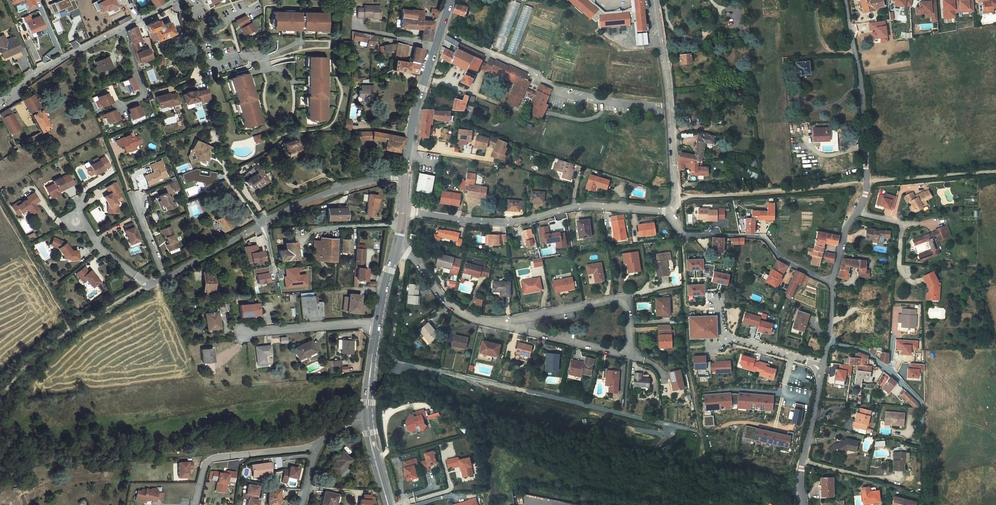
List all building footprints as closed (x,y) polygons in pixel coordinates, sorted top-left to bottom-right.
[(68,0),(65,0),(57,4),(61,11),(71,6),(68,0)] [(108,9),(107,6),(102,8),(99,0),(97,1),(101,11),(108,9)] [(99,0),(102,8),(107,6),(111,5),(116,2),(115,0),(100,0),(99,0)] [(161,5),(159,0),(148,0),(153,10),(161,5)] [(203,1),(204,3),(208,10),(204,11),(207,17),(211,14),(210,12),(217,9),(224,5),(225,7),(227,6),(224,1),(223,1),(222,0),(206,0),(203,1)] [(495,47),(504,50),(520,3),(511,0),(510,0),(495,47)] [(569,4),(570,5),(569,6),(576,13),(575,14),(582,20),(583,19),(590,26),(591,24),(596,29),(598,27),(599,27),(599,33),(600,33),(601,34),(610,33),(610,35),(621,34),(621,33),(630,32),(630,29),(635,29),(635,27),(637,27),(638,38),(644,38),(644,39),(649,38),(649,31),(647,32),(645,19),(644,17),(650,16),(649,12),(648,11),(648,10),(648,9),(648,8),(648,7),(647,7),(647,6),(647,5),(647,4),(645,0),(637,0),(637,5),(637,6),(637,10),(635,10),(636,15),(634,15),(634,14),(632,15),(631,15),(627,17),(625,17),(623,18),(623,17),(621,18),(620,15),(614,18),(605,19),(595,10),(596,8),(590,5),(584,0),(573,0),(569,4)] [(882,0),(860,0),(864,14),(878,10),(878,8),(884,7),(882,0)] [(935,0),(926,0),(926,3),(919,3),(919,9),(916,9),(917,15),(925,14),(931,14),(931,18),(932,22),(937,22),(935,0)] [(973,11),(973,0),(948,0),(942,0),(944,19),(956,18),(955,13),(973,11)] [(983,10),(988,10),(989,13),(994,12),(994,8),(995,8),(995,0),(989,0),(988,0),(978,0),(978,2),(983,2),(983,10)] [(516,54),(530,6),(522,4),(508,52),(516,54)] [(463,12),(456,9),(448,32),(454,34),(460,18),(466,20),(469,12),(464,10),(463,12)] [(380,21),(380,11),(364,11),(364,14),(357,14),(357,24),(364,24),(364,23),(372,23),(373,21),(380,21)] [(406,15),(402,15),(402,23),(423,25),(423,23),(424,16),(412,14),(412,16),(406,15)] [(118,21),(119,24),(132,18),(130,15),(118,21)] [(288,18),(276,18),(276,25),(277,25),(277,32),(276,32),(276,35),(290,36),(290,34),(294,34),(294,36),(302,36),(302,33),(306,33),(305,36),(323,36),(323,34),(329,34),(329,25),(328,25),(328,19),(306,19),(306,22),(302,22),(302,19),(292,18),(292,20),(288,20),(288,18)] [(877,32),(872,33),(873,39),(878,38),(881,38),(882,42),(888,42),(885,21),(869,23),(870,30),(877,29),(877,32)] [(248,22),(239,27),(242,33),(243,32),(250,29),(251,28),(248,22)] [(29,29),(34,40),(48,35),(43,23),(29,29)] [(402,30),(423,33),(424,25),(423,25),(402,23),(402,30)] [(423,33),(424,33),(432,35),(434,27),(426,25),(424,25),(423,33)] [(162,33),(160,27),(148,32),(150,38),(155,51),(159,49),(159,47),(160,47),(176,40),(172,29),(162,33)] [(637,27),(635,27),(635,29),(637,53),(649,52),(648,40),(638,41),(638,38),(637,27)] [(244,34),(243,35),(246,42),(249,40),(256,37),(257,36),(253,29),(251,30),(244,34)] [(432,35),(424,33),(422,45),(429,47),(432,35)] [(137,34),(129,37),(133,49),(132,49),(139,70),(154,65),(151,55),(143,58),(141,59),(141,57),(143,56),(140,47),(141,47),(137,34)] [(372,54),(374,41),(355,38),(354,45),(367,48),(366,53),(372,54)] [(483,64),(483,63),(485,56),(462,48),(461,51),(459,51),(460,47),(445,42),(442,49),(450,51),(451,48),(453,49),(452,51),(457,52),(452,67),(468,74),(464,86),(472,89),(480,70),(483,64)] [(15,68),(24,64),(16,44),(7,48),(8,51),(2,54),(6,64),(12,62),(15,68)] [(400,49),(397,62),(408,64),(411,51),(400,49)] [(452,67),(457,52),(452,51),(451,54),(446,53),(443,59),(442,63),(452,67)] [(418,52),(417,52),(415,66),(422,67),(425,54),(418,52)] [(114,67),(110,58),(98,63),(102,72),(114,67)] [(682,61),(683,70),(694,70),(693,60),(682,61)] [(511,79),(519,83),(517,86),(513,96),(510,104),(520,108),(524,101),(532,84),(529,83),(531,80),(528,78),(529,76),(515,69),(514,70),(513,69),(510,67),(510,68),(498,63),(497,64),(491,61),(489,67),(487,70),(492,72),(493,69),(494,70),(494,71),(495,73),(504,77),(506,76),(510,78),(511,79)] [(316,65),(311,65),(311,87),(313,87),(313,91),(311,91),(311,99),(314,99),(313,103),(311,103),(310,125),(314,125),(314,124),(321,124),(321,125),(328,125),(328,103),(325,103),(325,99),(328,99),(328,85),(326,85),(326,81),(328,81),(329,68),(327,68),(327,63),(316,63),(316,65)] [(487,70),(489,67),(483,64),(480,70),(492,75),(494,75),(504,79),(504,81),(508,82),(509,82),(517,86),(519,83),(511,79),(510,78),(506,76),(504,77),(495,73),(494,71),(494,70),(493,69),(492,72),(487,70)] [(394,74),(420,78),(422,69),(396,65),(394,74)] [(810,81),(809,72),(809,69),(797,70),(798,83),(803,83),(803,82),(810,81)] [(133,79),(121,85),(122,88),(125,87),(128,94),(138,90),(133,79)] [(239,85),(234,87),(236,95),(238,94),(239,98),(237,99),(239,106),(242,105),(243,109),(241,109),(248,133),(251,132),(251,131),(257,129),(258,130),(264,128),(257,104),(255,105),(254,102),(256,101),(251,84),(249,85),(248,80),(238,83),(239,85)] [(554,91),(543,86),(540,93),(539,93),(534,105),(545,111),(551,98),(554,91)] [(364,99),(364,102),(364,105),(366,106),(371,106),(373,104),(373,101),(371,100),(371,97),(372,97),(372,95),(375,95),(375,89),(363,90),(363,95),(361,95),(361,98),(362,98),(364,99)] [(108,94),(98,98),(100,102),(97,103),(100,108),(113,103),(111,97),(110,98),(108,94)] [(468,114),(472,97),(470,96),(468,104),(461,103),(457,114),(468,114)] [(191,100),(186,101),(189,111),(204,107),(205,109),(209,108),(206,97),(199,99),(199,98),(194,99),(194,98),(190,99),(191,100)] [(183,110),(179,99),(171,102),(171,100),(158,104),(161,115),(170,112),(170,114),(183,110)] [(35,102),(24,109),(42,141),(53,135),(35,102)] [(135,108),(130,110),(132,114),(130,114),(133,120),(146,114),(143,109),(141,110),(140,106),(135,108)] [(107,116),(106,117),(107,119),(106,120),(107,121),(105,121),(108,127),(121,121),(121,120),(122,120),(120,114),(118,115),(117,112),(107,116)] [(14,115),(2,123),(12,142),(23,136),(16,122),(17,122),(15,120),(14,120),(13,118),(15,117),(14,115)] [(437,115),(426,115),(423,142),(431,144),(435,123),(435,121),(437,121),(437,115)] [(437,117),(437,115),(437,121),(436,123),(453,126),(453,116),(437,117)] [(254,143),(262,142),(260,134),(253,135),(254,143)] [(830,151),(829,134),(814,135),(815,148),(822,147),(822,151),(830,151)] [(477,138),(464,136),(462,145),(467,146),(471,146),(471,148),(475,149),(477,138)] [(405,156),(407,143),(372,139),(361,137),(361,145),(387,149),(386,156),(399,158),(400,154),(404,154),(403,156),(405,156)] [(703,160),(704,154),(706,146),(707,146),(708,141),(699,139),(697,154),(696,159),(699,160),(703,160)] [(493,143),(482,140),(479,152),(483,153),(483,151),(487,152),(491,153),(492,149),(493,143)] [(510,151),(511,146),(494,140),(493,143),(492,149),(501,151),(500,156),(502,157),(501,161),(504,162),(511,163),(512,159),(510,158),(512,151),(510,151)] [(137,145),(134,146),(132,142),(118,149),(121,155),(125,153),(129,160),(133,159),(131,157),(137,154),(141,152),(137,145)] [(287,150),(290,159),(303,155),(300,146),(287,150)] [(197,165),(204,168),(205,165),(208,166),(211,159),(208,158),(210,154),(213,153),(202,148),(201,150),(199,149),(197,148),(194,155),(197,165)] [(280,157),(274,161),(278,167),(284,163),(280,157)] [(680,157),(681,165),(693,167),(693,166),(699,167),(699,162),(680,157)] [(269,167),(272,172),(277,169),(279,168),(278,167),(274,161),(274,160),(267,164),(269,167)] [(572,165),(557,161),(556,164),(555,169),(559,170),(558,172),(563,174),(562,175),(561,178),(570,181),(573,170),(571,170),(572,165)] [(101,168),(100,166),(95,169),(97,171),(93,174),(93,175),(89,177),(92,184),(97,181),(98,183),(102,181),(107,178),(106,177),(113,174),(108,165),(101,168)] [(699,172),(699,167),(693,166),(693,167),(681,165),(681,172),(687,172),(686,170),(692,172),(693,175),(693,180),(699,180),(709,180),(709,172),(699,172)] [(166,171),(164,167),(153,171),(155,175),(160,173),(161,176),(156,178),(151,181),(155,189),(161,187),(160,184),(164,183),(164,184),(169,182),(165,172),(166,171)] [(198,174),(184,180),(185,182),(184,182),(187,189),(194,186),(205,188),(208,196),(220,191),(219,190),(216,183),(217,178),(211,177),(210,182),(200,180),(201,175),(198,174)] [(266,187),(259,178),(256,174),(246,184),(248,187),(251,190),(252,189),(256,194),(263,189),(266,187)] [(260,177),(259,178),(266,187),(267,189),(273,186),(264,174),(260,177)] [(430,196),(434,176),(425,174),(424,176),(419,175),(416,193),(430,196)] [(464,184),(463,184),(462,193),(466,194),(465,200),(482,202),(483,191),(471,189),(473,178),(465,176),(464,184)] [(606,190),(609,181),(589,176),(585,190),(591,192),(592,186),(595,187),(606,190)] [(57,191),(49,196),(53,204),(54,204),(57,202),(59,205),(63,202),(61,199),(69,195),(69,196),(76,192),(71,183),(64,186),(64,185),(56,189),(57,191)] [(245,193),(238,185),(236,187),(242,195),(245,193)] [(220,191),(223,197),(228,196),(229,195),(233,194),(227,186),(219,190),(220,191)] [(124,200),(118,190),(110,195),(114,202),(112,203),(111,202),(108,204),(114,215),(115,220),(122,220),(122,213),(120,210),(125,207),(122,201),(124,200)] [(929,205),(927,202),(930,200),(930,201),(934,199),(931,192),(927,194),(926,194),(919,198),(920,200),(918,201),(915,194),(907,198),(910,205),(912,204),(915,208),(913,209),(915,211),(917,212),(918,214),(925,210),(924,208),(929,205)] [(229,195),(228,196),(223,200),(228,207),(235,202),(229,195)] [(456,209),(457,198),(440,195),(438,206),(456,209)] [(541,205),(542,196),(529,195),(528,204),(541,205)] [(883,196),(879,195),(877,206),(893,210),(896,197),(886,195),(885,199),(883,199),(883,196)] [(169,199),(161,203),(164,207),(166,212),(168,211),(170,215),(178,212),(175,206),(173,207),(171,204),(169,199)] [(380,207),(381,201),(371,200),(368,220),(375,221),(377,207),(380,207)] [(42,208),(37,201),(30,205),(31,206),(23,211),(22,208),(13,214),(18,221),(22,219),(23,221),(28,218),(31,218),(33,217),(35,221),(41,218),(38,213),(37,214),(35,213),(42,208)] [(516,214),(517,204),(504,203),(504,213),(516,214)] [(778,214),(777,206),(770,206),(771,214),(755,213),(755,220),(749,220),(748,236),(756,236),(757,221),(768,222),(768,224),(776,224),(777,214),(778,214)] [(166,218),(170,215),(168,211),(166,212),(164,207),(161,208),(166,218)] [(720,223),(720,213),(711,213),(711,212),(701,211),(701,221),(706,221),(711,221),(711,223),(720,223)] [(349,224),(349,214),(329,214),(330,225),(349,224)] [(217,226),(224,238),(233,233),(226,221),(217,226)] [(631,243),(627,223),(616,225),(615,226),(618,238),(619,237),(621,245),(631,243)] [(595,240),(593,224),(581,226),(583,242),(595,240)] [(548,225),(538,227),(540,243),(555,242),(556,248),(566,247),(564,230),(549,232),(548,225)] [(940,233),(915,241),(917,247),(931,242),(935,252),(921,257),(923,262),(942,255),(937,240),(941,239),(942,242),(949,239),(953,238),(949,227),(945,229),(939,231),(940,233)] [(650,228),(642,229),(644,240),(661,238),(659,228),(650,229),(650,228)] [(143,246),(136,230),(128,233),(130,236),(128,237),(134,250),(143,246)] [(876,233),(868,231),(866,242),(874,243),(884,245),(885,240),(890,241),(891,234),(886,233),(885,235),(880,234),(880,235),(875,234),(876,233)] [(173,232),(165,236),(168,244),(169,243),(172,250),(170,251),(172,256),(182,252),(179,246),(179,247),(176,240),(173,232)] [(825,244),(837,246),(838,241),(839,236),(818,232),(815,249),(810,249),(809,255),(813,256),(812,266),(821,267),(822,262),(825,244)] [(540,245),(538,236),(535,237),(534,233),(528,234),(532,250),(538,248),(538,246),(540,245)] [(461,246),(460,251),(466,252),(468,244),(462,243),(463,238),(453,236),(453,237),(447,235),(447,236),(444,236),(443,241),(439,240),(438,245),(445,247),(446,242),(461,246)] [(492,250),(494,250),(504,250),(504,247),(504,244),(506,244),(506,240),(494,240),(491,240),(492,250)] [(725,256),(727,242),(722,241),(716,241),(714,255),(725,256)] [(264,260),(262,250),(258,250),(256,243),(244,246),(247,263),(264,260)] [(315,265),(337,266),(339,244),(323,243),(322,244),(322,246),(321,246),(316,245),(315,265)] [(352,257),(353,244),(343,244),(343,256),(352,257)] [(68,249),(61,246),(58,254),(60,255),(66,263),(67,265),(72,264),(72,266),(81,265),(80,256),(74,257),(68,249)] [(281,256),(282,265),(300,263),(298,247),(288,248),(289,255),(281,256)] [(827,253),(825,262),(834,264),(836,255),(827,253)] [(366,273),(367,255),(358,254),(357,273),(359,273),(358,284),(356,284),(355,292),(360,292),(361,285),(367,285),(368,273),(366,273)] [(646,274),(643,255),(628,257),(629,267),(633,266),(634,275),(646,274)] [(458,261),(443,257),(440,268),(455,272),(454,276),(462,279),(466,263),(458,261)] [(532,259),(533,267),(542,266),(541,258),(532,259)] [(866,261),(843,258),(840,273),(839,278),(849,280),(851,272),(849,272),(850,267),(857,268),(859,269),(860,273),(862,273),(862,274),(863,276),(869,277),(869,270),(868,270),(866,270),(866,261)] [(706,262),(692,262),(692,272),(696,272),(699,272),(706,272),(706,276),(708,276),(710,276),(710,280),(715,280),(715,266),(706,266),(706,262)] [(672,278),(671,263),(660,265),(660,272),(663,272),(664,279),(672,278)] [(779,263),(768,284),(779,291),(783,283),(782,282),(789,269),(779,263)] [(477,269),(470,267),(467,282),(474,284),(475,280),(483,282),(483,281),(486,281),(487,279),(489,270),(490,268),(478,264),(477,269)] [(268,266),(253,269),(255,284),(268,282),(267,271),(268,271),(268,266)] [(608,284),(605,266),(591,268),(593,277),(598,276),(600,285),(608,284)] [(283,276),(284,288),(307,286),(305,272),(300,273),(300,267),(284,268),(285,275),(283,276)] [(92,279),(88,273),(79,280),(84,285),(86,284),(89,287),(90,286),(95,293),(103,287),(94,277),(92,279)] [(935,273),(925,278),(930,289),(932,288),(932,293),(928,296),(928,301),(933,301),(936,299),(940,299),(941,288),(940,288),(940,284),(935,273)] [(798,274),(787,297),(793,300),(800,285),(806,288),(810,280),(798,274)] [(732,278),(716,275),(714,284),(717,285),(724,286),(730,288),(732,278)] [(206,296),(216,296),(217,278),(207,278),(206,296)] [(548,293),(546,280),(528,283),(530,296),(548,293)] [(579,292),(577,280),(558,284),(560,293),(569,291),(569,294),(579,292)] [(449,281),(448,287),(453,287),(452,290),(457,291),(459,282),(449,281)] [(514,298),(514,284),(497,285),(497,293),(504,294),(504,298),(514,298)] [(422,296),(423,288),(413,287),(412,300),(423,302),(424,296),(422,296)] [(692,287),(692,297),(708,297),(708,287),(703,287),(696,287),(692,287)] [(362,319),(363,301),(351,299),(351,303),(346,302),(345,316),(349,316),(349,317),(362,319)] [(674,318),(674,301),(661,302),(661,312),(662,312),(662,318),(668,318),(668,320),(674,320),(674,318)] [(303,303),(304,323),(320,322),(319,318),(317,318),(316,309),(315,302),(303,303)] [(264,322),(263,308),(242,309),(242,320),(252,319),(252,320),(252,321),(253,322),(254,323),(255,323),(264,322)] [(324,309),(316,309),(317,318),(319,318),(320,322),(325,322),(324,309)] [(805,335),(811,318),(801,314),(795,331),(805,335)] [(899,315),(899,322),(903,322),(902,327),(916,327),(916,316),(915,316),(902,316),(899,315)] [(223,332),(221,316),(209,317),(210,324),(213,324),(214,333),(223,332)] [(757,329),(760,320),(749,316),(746,325),(757,329)] [(720,318),(693,319),(693,341),(705,340),(720,340),(720,318)] [(773,338),(775,328),(763,324),(761,330),(760,334),(764,336),(764,335),(768,336),(773,338)] [(437,334),(432,327),(423,334),(432,345),(439,340),(436,335),(437,334)] [(676,342),(676,333),(663,333),(663,350),(675,351),(676,342)] [(469,353),(471,342),(458,339),(455,350),(469,353)] [(895,349),(902,349),(902,354),(911,355),(911,350),(917,350),(918,341),(896,340),(895,349)] [(354,359),(355,346),(344,345),(342,358),(354,359)] [(501,360),(503,349),(487,345),(484,356),(497,359),(501,360)] [(532,360),(535,349),(522,346),(519,357),(532,360)] [(319,360),(312,347),(303,351),(304,353),(298,356),(303,367),(319,360)] [(273,360),(272,350),(258,351),(259,368),(267,368),(267,360),(273,360)] [(877,350),(871,350),(870,353),(879,361),(889,365),(890,352),(882,351),(877,350)] [(868,356),(856,352),(856,357),(849,357),(848,364),(857,365),(868,366),(870,366),(874,367),(874,362),(871,360),(868,360),(868,356)] [(216,366),(216,353),(205,353),(205,366),(216,366)] [(560,373),(562,357),(550,355),(549,363),(552,363),(551,372),(560,373)] [(708,363),(708,357),(696,358),(696,363),(697,363),(697,370),(700,370),(700,378),(711,378),(711,376),(714,376),(714,373),(713,366),(713,363),(708,363)] [(758,373),(760,366),(755,364),(756,362),(744,358),(741,366),(745,367),(749,369),(748,371),(758,374),(758,373)] [(594,377),(597,361),(589,360),(588,365),(577,362),(573,376),(580,378),(581,374),(594,377)] [(733,374),(733,363),(717,363),(717,366),(713,366),(714,373),(718,373),(718,374),(721,374),(721,373),(727,372),(727,374),(733,374)] [(768,367),(761,365),(760,366),(758,373),(762,374),(761,378),(774,382),(777,372),(770,370),(768,369),(768,367)] [(837,375),(835,375),(835,380),(845,381),(846,375),(850,375),(852,366),(840,365),(839,370),(838,370),(837,375)] [(869,374),(870,366),(868,366),(857,365),(854,385),(861,385),(861,379),(868,380),(869,374)] [(925,373),(925,365),(911,365),(910,370),(908,370),(907,378),(918,379),(919,373),(925,373)] [(622,388),(624,373),(611,372),(610,387),(615,388),(614,394),(622,395),(622,388)] [(889,377),(887,374),(880,387),(882,388),(889,377)] [(688,390),(685,376),(674,379),(677,392),(688,390)] [(890,389),(893,391),(897,384),(889,377),(882,388),(882,389),(889,392),(890,389)] [(653,389),(653,381),(638,380),(638,389),(653,389)] [(901,398),(915,412),(919,413),(920,413),(921,408),(906,393),(901,398)] [(739,406),(740,396),(732,395),(732,394),(719,396),(705,397),(707,412),(715,411),(723,411),(722,408),(726,407),(726,410),(733,409),(733,406),(739,406)] [(758,396),(740,394),(740,396),(739,406),(738,408),(743,408),(743,410),(748,410),(756,411),(756,410),(760,410),(760,413),(765,413),(765,412),(773,412),(775,398),(758,396)] [(800,428),(805,408),(796,406),(792,426),(800,428)] [(424,412),(416,414),(418,419),(413,420),(413,419),(409,420),(407,424),(408,428),(411,430),(411,434),(420,432),(423,433),(427,427),(424,426),(423,421),(426,420),(424,412)] [(872,415),(862,413),(860,418),(858,426),(856,425),(855,430),(867,433),(872,415)] [(905,418),(886,416),(885,426),(893,427),(893,430),(904,431),(905,418)] [(716,417),(706,418),(707,428),(717,427),(716,417)] [(792,446),(794,436),(789,434),(788,438),(773,434),(753,429),(753,430),(747,429),(745,440),(752,442),(756,443),(763,444),(764,445),(771,446),(773,447),(779,448),(781,449),(788,450),(790,445),(792,446)] [(855,456),(858,446),(846,443),(842,445),(843,446),(841,447),(840,446),(834,449),(834,450),(829,452),(833,460),(838,457),(838,458),(847,453),(848,454),(855,456)] [(353,461),(343,452),(336,460),(339,462),(334,468),(342,475),(353,461)] [(429,471),(428,467),(436,465),(433,453),(424,455),(426,462),(421,463),(423,473),(429,471)] [(906,455),(896,455),(895,462),(894,462),(893,473),(903,473),(904,465),(904,461),(906,461),(906,455)] [(458,459),(447,462),(449,470),(460,467),(461,470),(463,469),(465,478),(473,476),(469,459),(459,461),(458,459)] [(417,479),(414,467),(418,466),(416,460),(403,463),(405,469),(403,470),(407,482),(417,479)] [(193,463),(179,464),(180,479),(189,478),(189,470),(193,470),(193,463)] [(253,466),(254,471),(257,471),(258,475),(267,474),(267,476),(273,475),(271,464),(253,466)] [(301,469),(292,467),(291,470),(287,469),(283,482),(288,483),(289,477),(298,479),(301,469)] [(236,472),(227,471),(227,474),(227,475),(225,475),(224,474),(219,473),(219,472),(214,471),(212,480),(218,481),(217,488),(224,489),(225,484),(227,484),(230,484),(230,483),(235,484),(236,472)] [(833,499),(833,481),(821,481),(821,494),(823,494),(823,500),(833,499)] [(227,484),(225,484),(224,489),(217,488),(217,491),(226,492),(227,484)] [(249,504),(260,504),(260,500),(257,499),(260,486),(249,484),(248,493),(245,492),(244,497),(250,498),(249,504)] [(162,499),(164,493),(158,492),(158,493),(157,493),(157,489),(155,488),(152,488),(151,490),(146,489),(146,491),(142,490),(142,492),(138,491),(136,500),(147,502),(147,499),(157,501),(157,499),(162,499)] [(270,490),(270,504),(280,504),(280,503),(282,503),(283,491),(270,490)] [(326,492),(323,504),(333,504),(333,503),(337,504),(339,495),(326,492)] [(862,504),(878,504),(878,496),(875,496),(868,497),(868,493),(868,492),(861,492),(862,504)] [(371,496),(364,495),(364,500),(360,500),(360,504),(371,504),(371,496)]
